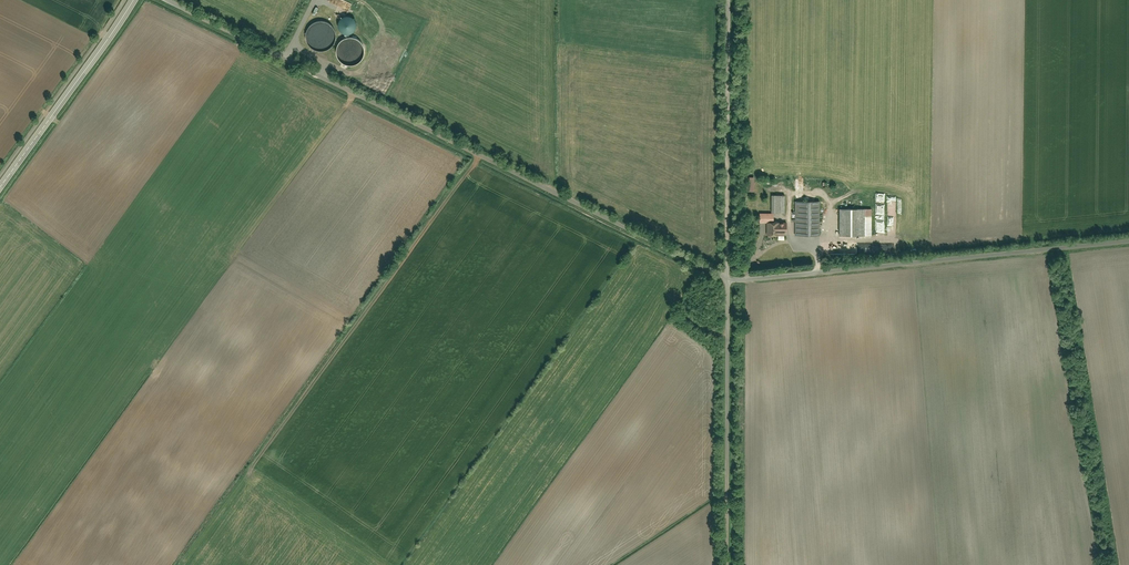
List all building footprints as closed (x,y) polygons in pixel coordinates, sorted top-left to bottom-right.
[(355,28),(357,25),(357,22),(356,19),(355,16),(352,14),(349,13),(346,13),(343,14),(340,16),(338,18),(337,22),(338,25),(339,28),(341,30),(344,32),(347,32),(350,32),(353,30),(355,28)] [(333,43),(335,38),(335,34),(334,29),(332,25),(328,22),(324,20),(319,20),(314,21),(310,24),(307,28),(306,33),(306,38),(308,42),(312,46),(316,48),(321,49),(325,48),(330,46),(333,43)] [(362,58),(364,54),(364,49),(363,45),(361,41),(357,38),(353,36),(348,36),(343,37),(339,40),(336,44),(335,49),(335,54),(337,58),(341,62),(345,64),(350,65),(355,64),(359,62),(362,58)] [(394,79),(399,69),(392,66),(390,70),(388,76),(394,79)] [(771,194),(771,211),(783,211),(784,194),(771,194)] [(795,200),(795,234),(821,234),(821,200),(795,200)] [(838,207),(838,234),(870,234),(870,207),(838,207)] [(760,214),(760,222),(768,222),(768,235),(785,235),(785,220),(773,220),(773,213),(760,214)]
